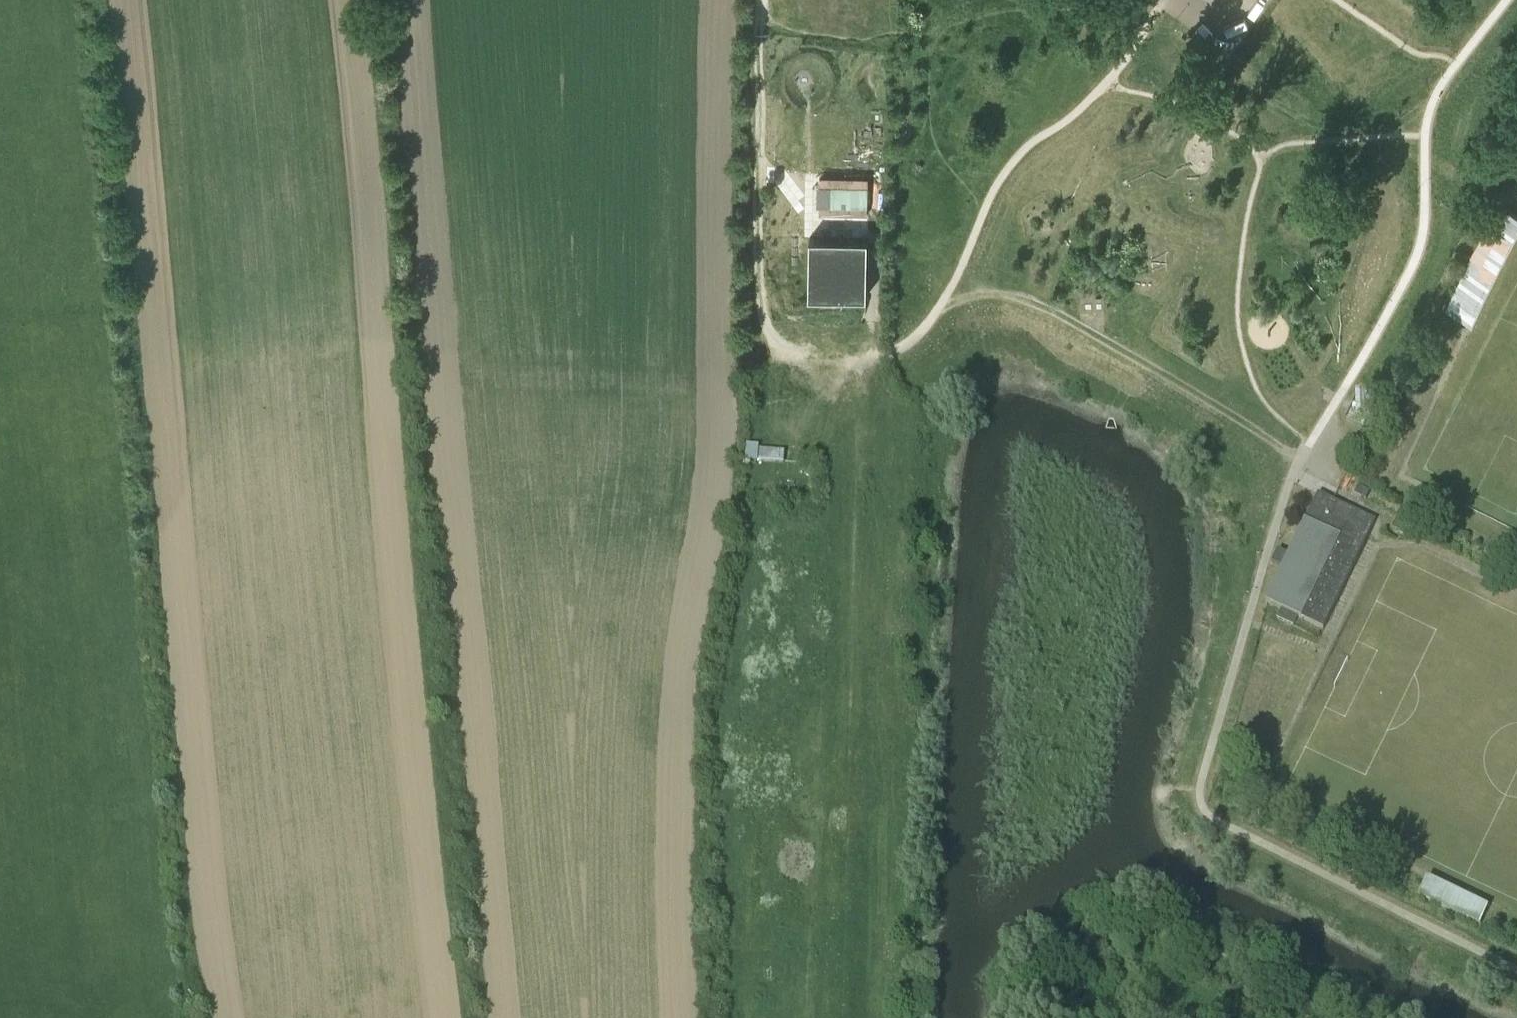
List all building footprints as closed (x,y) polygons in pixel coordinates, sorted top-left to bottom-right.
[(820,183),(831,183),(832,199),(818,200),(819,211),(869,209),(867,172),(820,173),(820,183)] [(1516,225),(1516,211),(1496,202),(1456,297),(1483,307),(1516,225)] [(865,239),(808,239),(808,297),(865,297),(865,239)] [(1354,494),(1365,499),(1369,492),(1358,487),(1354,494)] [(1318,493),(1305,520),(1304,520),(1288,555),(1280,551),(1280,552),(1281,553),(1276,564),(1272,563),(1272,564),(1282,569),(1266,602),(1265,603),(1282,611),(1278,619),(1294,627),(1298,618),(1324,630),(1376,521),(1318,493)] [(1483,921),(1491,903),(1428,876),(1420,894),(1483,921)]
